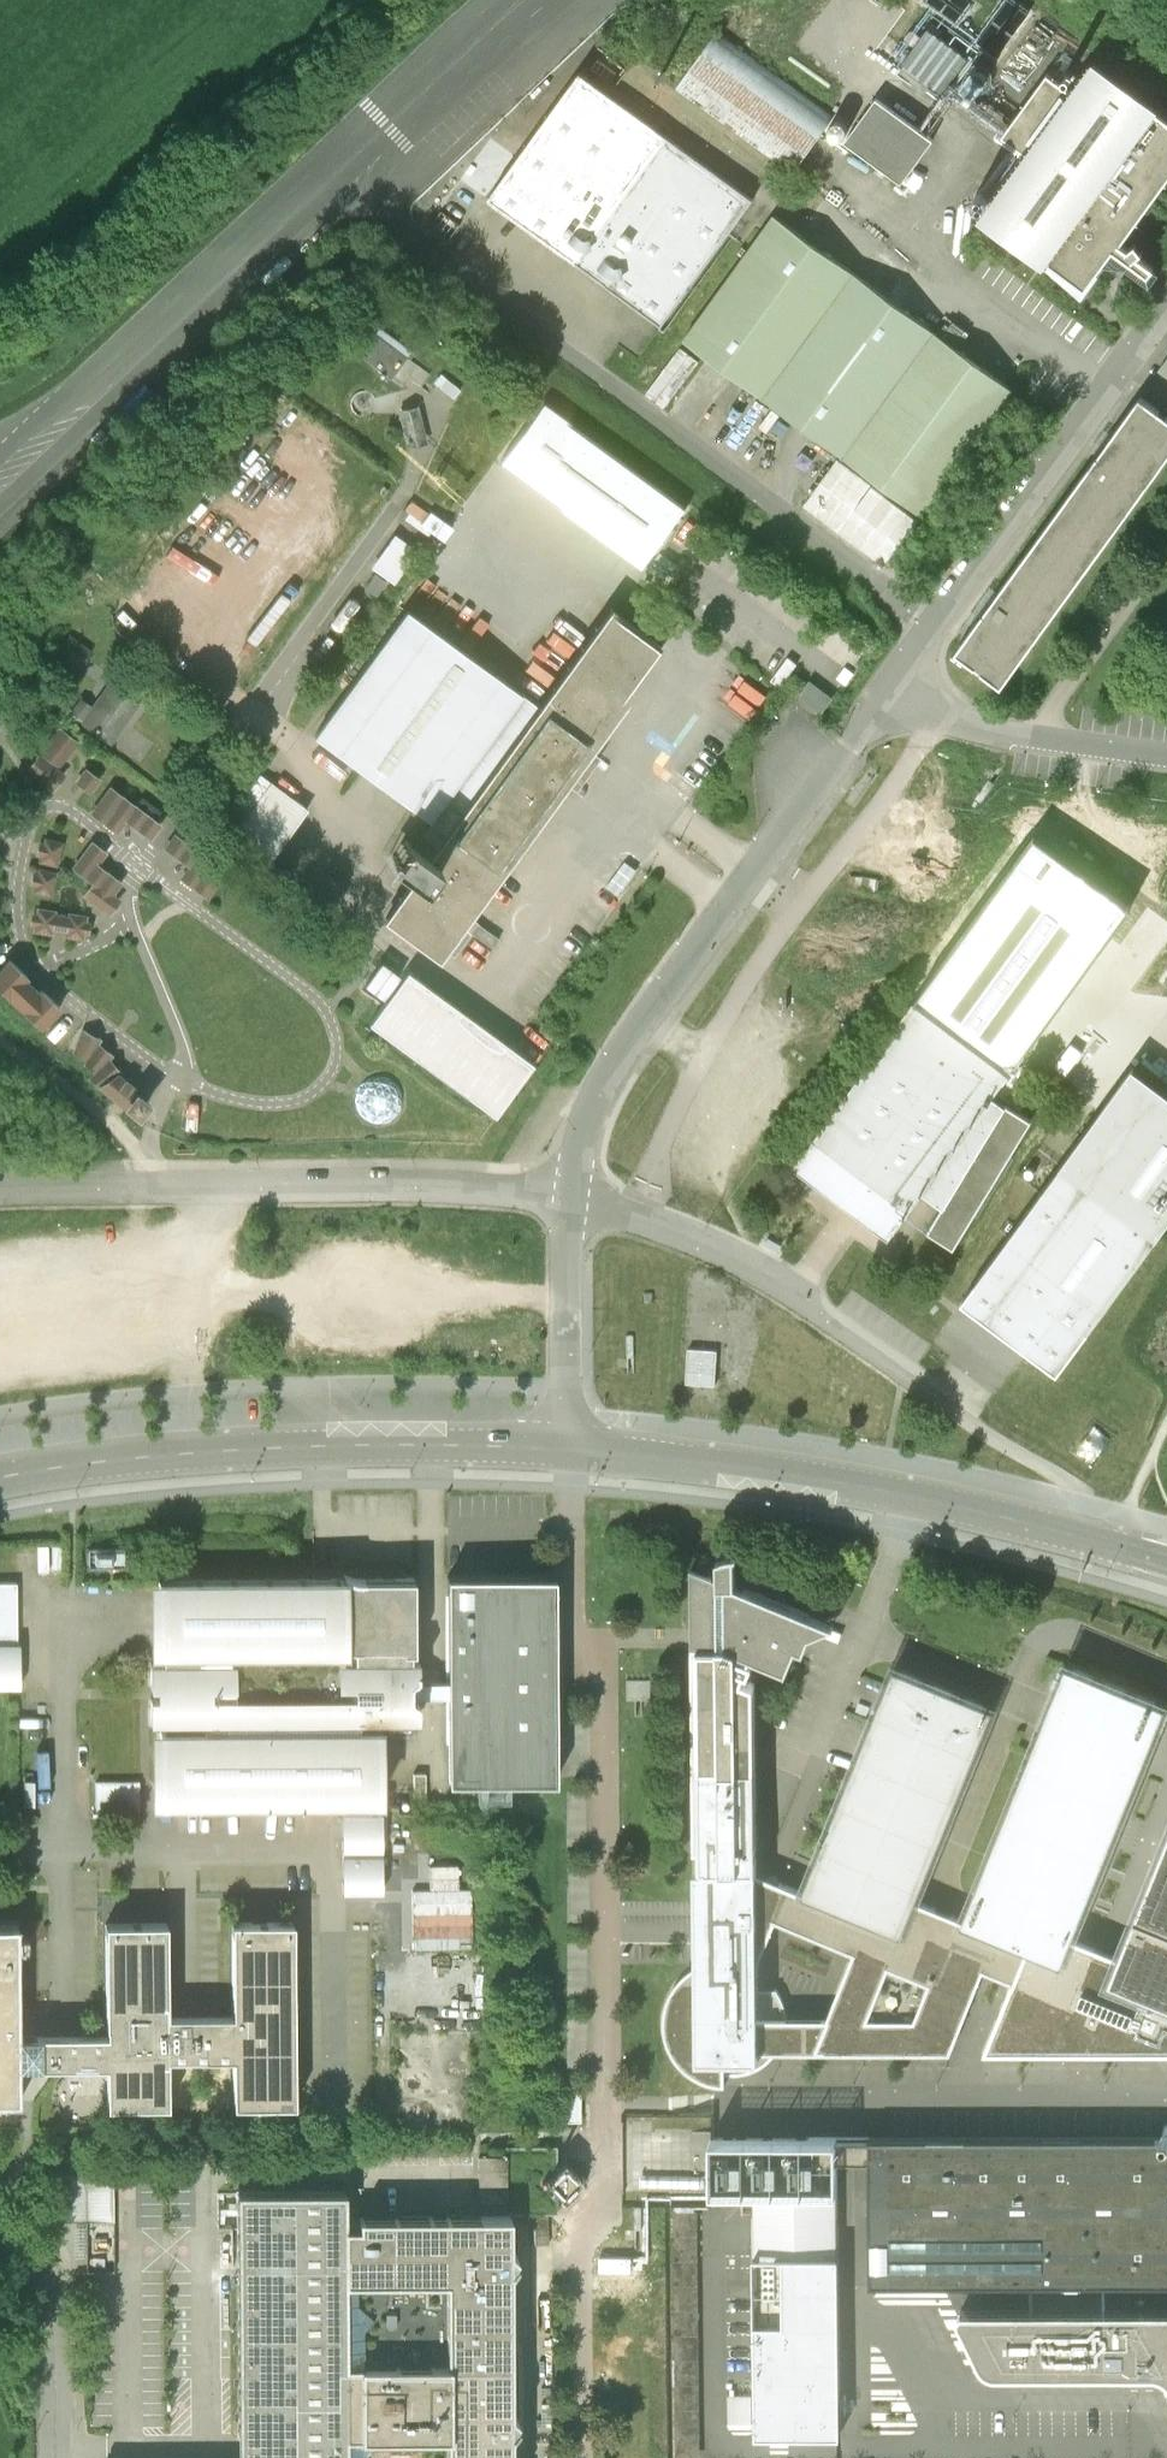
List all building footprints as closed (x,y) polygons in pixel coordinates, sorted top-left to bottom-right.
[(715,35),(678,89),(792,172),(832,119),(715,35)] [(983,217),(1084,293),(1114,250),(1149,274),(1156,265),(1122,241),(1166,179),(1166,116),(1108,73),(1095,63),(1074,93),(1047,74),(1002,136),(1027,155),(983,217)] [(582,75),(489,197),(663,328),(753,198),(582,75)] [(874,100),(845,142),(904,183),(931,139),(874,100)] [(683,340),(923,515),(1015,389),(971,357),(895,301),(831,255),(775,214),(683,340)] [(365,341),(356,352),(401,386),(406,377),(419,386),(424,380),(429,372),(405,355),(409,349),(372,321),(360,337),(365,341)] [(460,389),(440,373),(432,382),(453,398),(460,389)] [(959,649),(1003,681),(1166,454),(1166,414),(1142,396),(959,649)] [(500,462),(644,567),(687,509),(544,403),(500,462)] [(416,406),(397,410),(398,412),(405,444),(424,440),(416,406)] [(919,519),(838,460),(804,505),(885,565),(919,519)] [(395,531),(372,564),(394,580),(417,547),(395,531)] [(611,609),(539,707),(482,666),(406,612),(315,737),(373,779),(429,820),(410,846),(405,842),(391,862),(414,879),(384,920),(437,958),(566,780),(577,788),(586,775),(601,755),(590,748),(663,647),(611,609)] [(89,651),(69,636),(54,656),(74,671),(89,651)] [(110,686),(93,710),(84,722),(109,740),(135,704),(110,686)] [(93,710),(80,700),(71,712),(84,722),(93,710)] [(75,741),(58,728),(40,751),(57,764),(75,741)] [(62,774),(38,756),(29,768),(53,786),(62,774)] [(85,769),(77,781),(89,790),(98,778),(85,769)] [(245,798),(255,806),(233,837),(268,863),(307,809),(262,775),(245,798)] [(149,835),(158,823),(153,820),(134,805),(110,787),(91,812),(116,830),(125,818),(149,835)] [(141,796),(134,805),(153,820),(160,811),(141,796)] [(1005,1102),(993,1093),(1010,1070),(1009,1069),(1012,1066),(1013,1067),(1132,903),(1036,832),(916,997),(917,998),(915,1001),(914,1000),(794,1166),(889,1236),(923,1189),(944,1204),(928,1229),(955,1245),(1033,1117),(1006,1101),(1005,1102)] [(224,870),(175,835),(165,847),(190,865),(181,877),(206,895),(224,870)] [(36,853),(41,854),(40,860),(55,863),(61,843),(45,839),(44,844),(38,843),(36,853)] [(104,852),(92,842),(73,866),(93,881),(85,893),(109,912),(118,899),(110,893),(119,881),(95,863),(104,852)] [(30,883),(35,884),(34,890),(50,894),(55,873),(39,869),(38,875),(32,873),(30,883)] [(37,914),(31,913),(29,923),(35,924),(34,930),(50,932),(51,929),(66,931),(65,935),(82,937),(83,931),(89,932),(90,923),(84,922),(85,916),(69,913),(69,917),(53,914),(54,911),(38,908),(37,914)] [(1137,983),(1166,983),(1166,946),(1138,945),(1137,983)] [(9,959),(0,968),(0,989),(40,1027),(59,1007),(9,959)] [(425,984),(406,971),(368,1024),(495,1116),(534,1063),(425,984)] [(101,1036),(83,1027),(73,1051),(86,1061),(83,1065),(94,1072),(89,1077),(138,1119),(150,1103),(140,1095),(142,1093),(117,1073),(122,1069),(109,1058),(113,1054),(98,1042),(101,1036)] [(963,1299),(1059,1368),(1166,1220),(1166,1088),(1134,1064),(963,1299)] [(364,1117),(374,1121),(385,1121),(393,1116),(400,1108),(402,1097),(399,1087),(392,1078),(382,1074),(371,1075),(362,1080),(356,1089),(354,1099),(357,1109),(364,1117)] [(692,1638),(692,1648),(693,1853),(698,1853),(698,1873),(694,1873),(694,1969),(687,1974),(682,1978),(678,1982),(675,1987),(671,1993),(668,1999),(666,2003),(664,2009),(663,2015),(662,2022),(663,2030),(664,2038),(666,2045),(669,2053),(673,2059),(677,2065),(682,2070),(687,2074),(692,2078),(697,2081),(704,2084),(709,2085),(717,2087),(724,2088),(724,2077),(730,2077),(736,2077),(742,2076),(746,2075),(751,2074),(757,2071),(761,2069),(764,2066),(769,2063),(773,2058),(776,2054),(813,2054),(814,2053),(950,2053),(964,2018),(978,1982),(979,1981),(983,1970),(1013,1982),(1015,1983),(1028,1949),(1061,1962),(1071,1936),(1165,1704),(1115,1683),(1067,1664),(964,1920),(939,1911),(914,1900),(992,1709),(894,1669),(804,1895),(756,1875),(754,1707),(754,1687),(742,1682),(745,1674),(748,1675),(753,1664),(749,1662),(751,1658),(786,1673),(796,1649),(804,1652),(810,1636),(834,1626),(822,1621),(744,1589),(735,1586),(735,1558),(736,1558),(737,1556),(738,1556),(738,1555),(727,1557),(717,1560),(717,1578),(691,1568),(692,1628),(692,1638)] [(0,1578),(0,1640),(18,1640),(18,1577),(0,1578)] [(332,1804),(341,1805),(342,1813),(341,1813),(341,1850),(342,1850),(342,1854),(341,1854),(341,1892),(382,1892),(382,1854),(382,1850),(381,1812),(371,1812),(370,1805),(383,1805),(382,1729),(381,1722),(421,1722),(420,1703),(412,1699),(412,1684),(419,1677),(418,1660),(411,1660),(411,1653),(415,1653),(414,1580),(364,1580),(346,1577),(328,1577),(313,1577),(150,1580),(150,1656),(162,1656),(163,1662),(150,1662),(150,1689),(157,1689),(157,1693),(158,1699),(149,1699),(149,1726),(156,1725),(156,1731),(150,1731),(152,1807),(323,1804),(332,1804)] [(554,1577),(446,1578),(447,1683),(447,1698),(448,1785),(450,1785),(557,1785),(557,1780),(554,1577)] [(21,1685),(22,1639),(18,1640),(0,1640),(0,1685),(21,1685)] [(408,1888),(473,1889),(473,1859),(448,1858),(448,1830),(409,1830),(408,1888)] [(1071,1936),(1061,1962),(1028,1949),(1015,1983),(1013,1982),(984,2053),(1166,2051),(1166,1837),(1119,1956),(1071,1936)] [(107,2064),(107,2105),(168,2104),(168,2057),(232,2056),(234,2104),(295,2102),(294,1922),(274,1922),(261,1922),(240,1923),(231,1923),(233,2014),(221,2014),(167,2015),(166,1923),(104,1924),(107,2033),(58,2034),(55,2034),(51,2034),(41,2035),(29,2035),(19,2035),(18,1929),(18,1925),(0,1925),(0,2101),(20,2101),(19,2065),(42,2065),(47,2065),(50,2065),(56,2065),(107,2064)] [(868,2138),(868,2140),(853,2140),(836,2140),(711,2141),(711,2192),(752,2192),(837,2191),(836,2161),(853,2161),(869,2161),(870,2285),(1030,2285),(1030,2309),(1105,2308),(1105,2283),(1166,2283),(1166,2136),(868,2138)] [(556,2170),(545,2180),(556,2193),(558,2196),(565,2203),(588,2182),(568,2159),(560,2167),(556,2170)] [(63,2171),(65,2218),(117,2216),(116,2170),(63,2171)] [(519,2421),(512,2412),(511,2264),(517,2256),(511,2249),(510,2215),(359,2217),(359,2225),(344,2225),(343,2189),(237,2191),(239,2457),(347,2457),(347,2436),(435,2434),(447,2434),(448,2457),(512,2457),(512,2430),(519,2421)] [(837,2191),(752,2192),(753,2259),(837,2258),(837,2191)] [(672,2214),(674,2457),(698,2457),(696,2214),(672,2214)] [(839,2402),(837,2258),(753,2259),(755,2440),(839,2439),(839,2402)] [(1147,2307),(1105,2308),(1030,2309),(963,2309),(960,2311),(958,2315),(959,2319),(981,2365),(985,2369),(990,2372),(995,2373),(1157,2372),(1163,2374),(1166,2377),(1166,2307),(1147,2307)]
